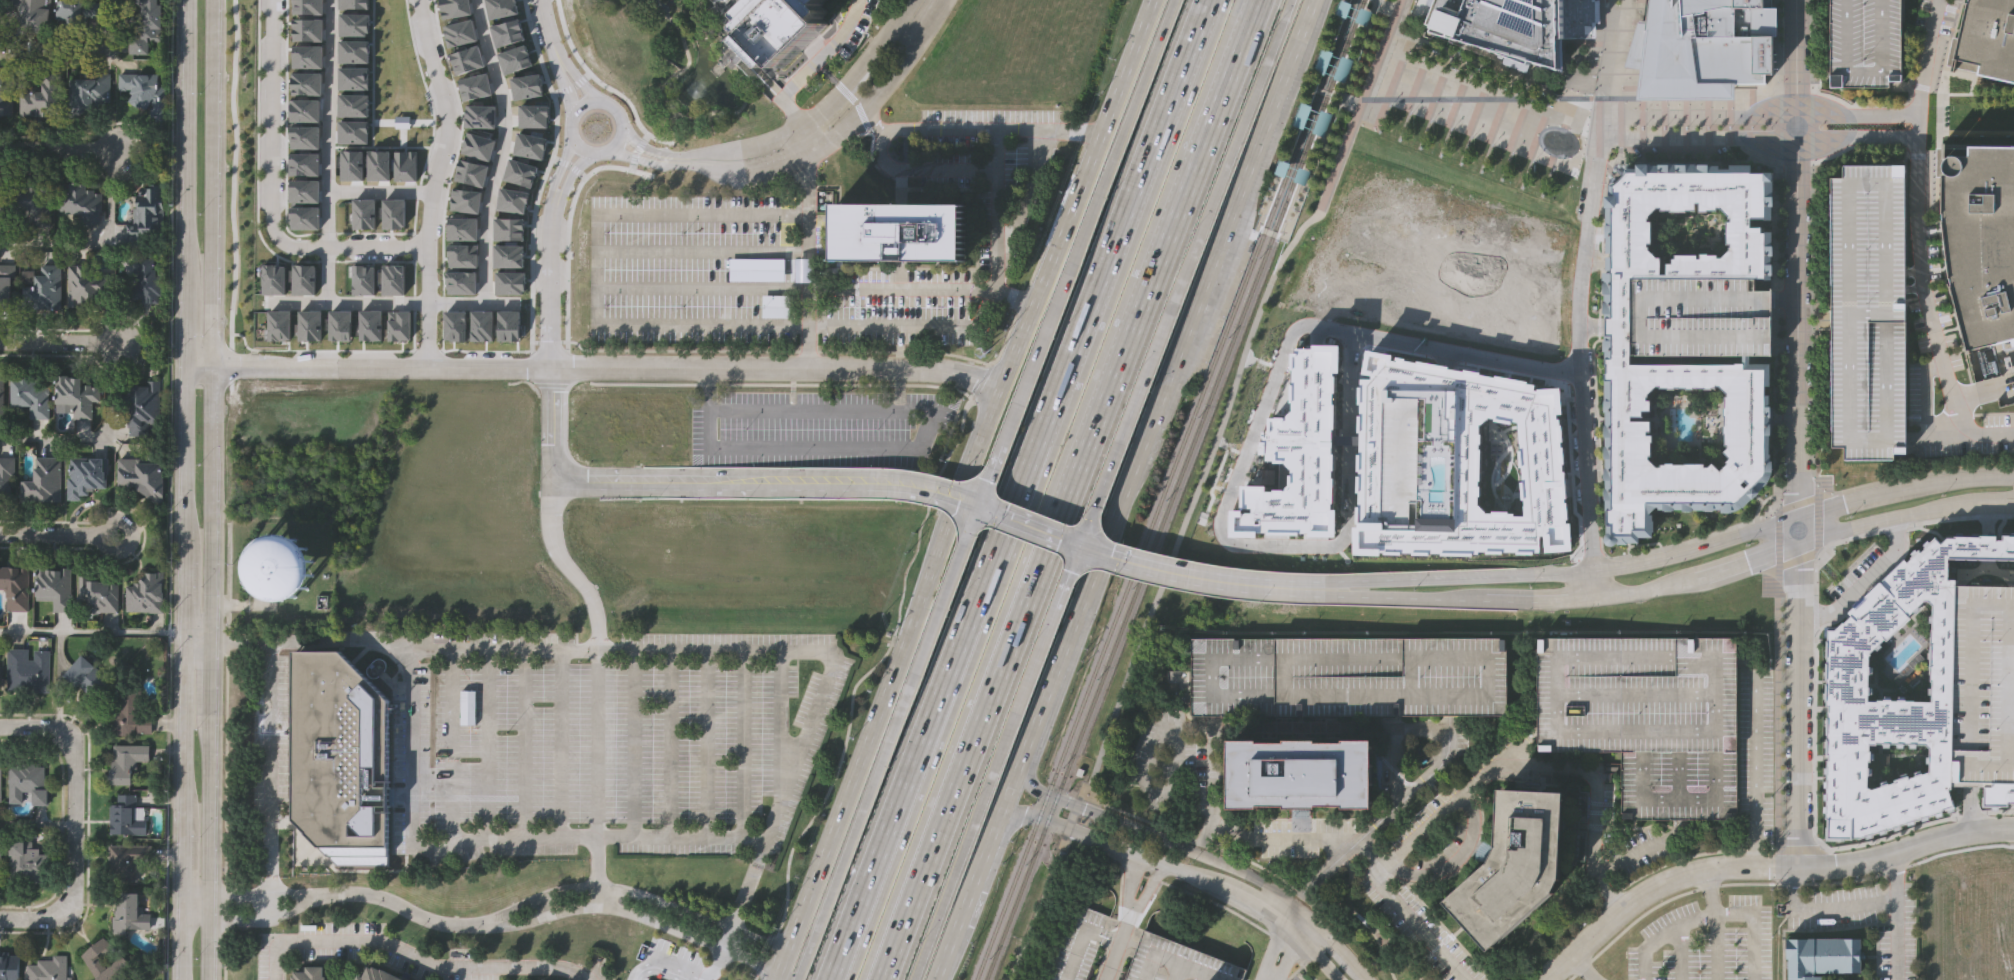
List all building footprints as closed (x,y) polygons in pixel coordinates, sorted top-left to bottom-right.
[(27,3),(27,0),(51,0),(47,34),(20,30),(20,13),(24,14),(24,3),(27,3)] [(55,18),(57,0),(81,0),(81,4),(84,4),(85,0),(101,2),(99,18),(85,16),(84,24),(78,23),(77,29),(65,27),(66,20),(55,18)] [(137,1),(138,0),(158,0),(158,3),(161,3),(162,27),(158,28),(159,39),(149,40),(150,53),(130,52),(131,32),(141,33),(141,28),(139,28),(139,18),(142,18),(142,5),(137,1)] [(293,14),(293,0),(323,0),(323,15),(293,14)] [(340,8),(340,0),(369,0),(369,8),(340,8)] [(442,18),(439,0),(469,0),(471,13),(442,18)] [(736,11),(747,0),(819,0),(823,3),(824,5),(824,7),(819,14),(820,16),(820,19),(777,65),(774,62),(767,68),(764,68),(738,41),(738,40),(738,38),(744,34),(739,27),(744,18),(736,11)] [(1426,22),(1434,0),(1594,0),(1593,37),(1564,38),(1563,71),(1443,30),(1426,22)] [(1646,20),(1649,0),(1771,0),(1771,7),(1779,7),(1779,35),(1776,35),(1775,73),(1766,73),(1766,83),(1735,83),(1735,100),(1635,99),(1640,67),(1622,65),(1636,19),(1646,20)] [(1826,86),(1827,0),(1900,0),(1899,73),(1888,73),(1888,87),(1826,86)] [(1965,5),(1966,0),(2013,0),(2013,79),(1978,71),(1952,63),(1965,5)] [(341,14),(370,15),(370,37),(340,36),(341,14)] [(293,19),(323,20),(323,42),(293,41),(293,19)] [(444,26),(473,19),(478,40),(449,47),(444,26)] [(340,40),(370,40),(369,62),(340,61),(340,40)] [(449,54),(478,45),(485,66),(456,75),(449,54)] [(293,46),(323,47),(322,69),(293,68),(293,46)] [(1354,62),(1324,49),(1315,70),(1345,83),(1354,62)] [(15,114),(0,113),(0,66),(8,66),(8,68),(16,68),(15,114)] [(339,66),(368,67),(368,89),(338,88),(339,66)] [(40,70),(59,70),(59,95),(55,95),(55,98),(58,98),(59,112),(51,112),(51,114),(33,114),(33,112),(24,112),(24,114),(18,114),(19,107),(17,107),(17,89),(40,90),(40,70)] [(112,99),(105,99),(105,102),(102,102),(102,103),(95,103),(95,107),(87,107),(87,111),(83,111),(83,115),(70,115),(71,77),(96,77),(96,70),(112,71),(112,99)] [(291,71),(321,71),(321,93),(291,93),(291,71)] [(167,119),(157,119),(157,115),(150,115),(150,106),(132,105),(133,89),(118,89),(119,72),(151,73),(151,75),(161,76),(161,83),(168,84),(167,119)] [(458,80),(487,72),(492,94),(463,101),(458,80)] [(339,92),(368,93),(368,115),(338,114),(339,92)] [(289,98),(319,98),(319,120),(289,120),(289,98)] [(1325,138),(1334,115),(1303,103),(1294,126),(1325,138)] [(465,105),(495,105),(495,127),(465,127),(465,105)] [(338,120),(368,120),(368,142),(338,142),(338,120)] [(290,124),(319,125),(319,147),(289,146),(290,124)] [(1967,145),(2013,146),(2013,338),(1965,351),(1948,281),(1940,220),(1940,173),(1941,171),(1939,169),(1939,166),(1939,162),(1941,159),(1943,157),(1945,155),(1947,155),(1952,155),(1955,156),(1957,158),(1959,159),(1960,154),(1967,154),(1967,145)] [(367,179),(368,149),(390,149),(389,179),(367,179)] [(394,180),(395,150),(417,150),(416,180),(394,180)] [(289,151),(319,151),(318,173),(289,173),(289,151)] [(509,157),(537,166),(531,187),(503,178),(509,157)] [(461,158),(490,166),(484,187),(455,179),(461,158)] [(1833,449),(1830,176),(1842,176),(1842,165),(1902,164),(1905,438),(1905,455),(1893,455),(1893,460),(1846,461),(1846,448),(1833,449)] [(1756,276),(1632,276),(1632,358),(1750,358),(1750,366),(1770,366),(1770,386),(1766,385),(1766,397),(1769,397),(1769,408),(1771,408),(1770,417),(1769,417),(1769,426),(1771,426),(1771,435),(1769,435),(1769,456),(1770,456),(1771,463),(1772,463),(1772,472),(1771,472),(1770,477),(1766,484),(1743,508),(1742,507),(1738,509),(1735,511),(1732,511),(1732,512),(1724,512),(1724,509),(1659,509),(1660,507),(1657,507),(1649,514),(1649,517),(1652,517),(1653,537),(1638,537),(1638,541),(1627,541),(1628,544),(1619,544),(1619,542),(1616,542),(1615,544),(1611,545),(1608,542),(1607,539),(1608,536),(1608,525),(1607,524),(1607,500),(1606,500),(1606,490),(1608,490),(1607,480),(1605,480),(1605,470),(1607,470),(1607,458),(1606,458),(1606,449),(1608,449),(1608,436),(1605,436),(1605,427),(1608,427),(1608,421),(1610,421),(1610,418),(1606,418),(1606,392),(1610,392),(1610,383),(1605,383),(1605,374),(1606,374),(1605,360),(1607,360),(1607,351),(1605,350),(1605,342),(1610,342),(1610,337),(1605,337),(1606,319),(1609,319),(1610,313),(1605,313),(1605,305),(1607,305),(1607,299),(1610,299),(1610,294),(1605,294),(1605,285),(1607,285),(1607,281),(1604,280),(1604,275),(1611,274),(1611,271),(1607,270),(1607,258),(1612,258),(1611,253),(1608,253),(1608,237),(1606,237),(1606,226),(1608,227),(1608,209),(1606,209),(1606,198),(1610,198),(1611,187),(1619,182),(1622,179),(1626,172),(1637,171),(1637,167),(1647,167),(1647,168),(1660,169),(1660,167),(1694,167),(1694,175),(1698,175),(1698,167),(1707,166),(1707,169),(1718,168),(1718,172),(1730,172),(1730,168),(1751,168),(1751,174),(1772,174),(1772,206),(1770,206),(1770,221),(1751,221),(1751,225),(1761,225),(1761,230),(1772,230),(1772,244),(1773,244),(1773,253),(1770,252),(1770,262),(1773,263),(1773,271),(1770,271),(1770,276),(1756,276)] [(289,178),(318,179),(318,201),(288,200),(289,178)] [(29,224),(29,213),(13,212),(13,180),(33,180),(33,184),(39,184),(39,180),(52,180),(51,224),(29,224)] [(58,211),(59,181),(89,182),(89,187),(96,187),(96,190),(104,190),(104,209),(101,209),(101,222),(94,222),(93,225),(79,225),(79,211),(58,211)] [(137,186),(150,186),(150,181),(164,181),(164,228),(148,228),(148,243),(128,242),(128,221),(134,221),(134,204),(137,204),(137,186)] [(499,187),(528,191),(525,213),(496,208),(499,187)] [(352,228),(352,198),(374,198),(374,228),(352,228)] [(383,228),(383,198),(405,198),(405,228),(383,228)] [(290,206),(319,206),(319,228),(289,228),(290,206)] [(843,265),(835,266),(835,208),(965,207),(965,265),(843,265)] [(494,217),(524,217),(523,239),(494,239),(494,217)] [(448,218),(478,218),(478,240),(448,240),(448,218)] [(448,244),(478,245),(478,267),(448,266),(448,244)] [(493,244),(523,244),(523,266),(493,266),(493,244)] [(161,296),(158,296),(158,304),(141,304),(141,300),(132,300),(132,298),(124,298),(124,287),(130,287),(130,285),(136,285),(136,276),(139,276),(139,260),(154,260),(154,271),(156,271),(156,277),(162,277),(161,296)] [(818,271),(816,277),(816,285),(794,285),(794,262),(818,262),(818,271)] [(262,293),(263,264),(285,264),(284,294),(262,293)] [(292,294),(292,264),(314,264),(314,294),(292,294)] [(11,308),(0,308),(0,265),(15,265),(15,280),(11,280),(11,308)] [(352,295),(353,265),(375,265),(374,295),(352,295)] [(382,294),(382,265),(404,265),(404,295),(382,294)] [(61,310),(22,309),(22,286),(34,286),(34,275),(40,275),(40,266),(61,266),(61,310)] [(108,297),(93,297),(93,300),(88,300),(88,304),(77,304),(77,307),(67,307),(67,266),(89,267),(89,274),(108,275),(108,297)] [(1750,358),(1632,358),(1632,276),(1756,276),(1756,286),(1773,286),(1773,301),(1773,358),(1750,358)] [(268,340),(268,310),(290,311),(290,341),(268,340)] [(329,340),(329,310),(351,311),(351,341),(329,340)] [(360,340),(360,310),(382,311),(382,340),(360,340)] [(298,340),(299,311),(321,311),(320,341),(298,340)] [(388,342),(389,312),(411,312),(410,342),(388,342)] [(72,421),(72,410),(55,409),(56,377),(71,376),(71,379),(81,380),(81,387),(90,387),(90,389),(98,389),(98,403),(90,403),(90,421),(72,421)] [(47,420),(28,421),(27,408),(9,408),(9,380),(18,381),(18,377),(45,377),(45,389),(48,389),(48,397),(46,397),(46,406),(47,406),(47,420)] [(159,381),(159,425),(147,424),(147,435),(127,435),(128,406),(120,406),(120,395),(127,395),(127,391),(131,391),(131,388),(148,388),(148,381),(159,381)] [(118,453),(163,454),(162,498),(151,498),(148,490),(143,491),(136,483),(117,482),(118,453)] [(13,498),(0,498),(0,455),(17,455),(17,474),(13,474),(13,498)] [(38,455),(62,455),(62,498),(23,498),(23,477),(35,478),(35,466),(38,466),(38,455)] [(110,455),(110,471),(107,471),(107,486),(96,486),(96,490),(92,490),(92,493),(84,493),(84,498),(69,498),(69,476),(72,476),(72,455),(110,455)] [(2012,535),(2013,535),(2013,559),(1949,557),(1948,578),(1956,578),(1956,584),(1952,788),(1950,788),(1955,806),(1943,809),(1943,811),(1937,813),(1936,814),(1929,816),(1927,816),(1923,817),(1922,817),(1922,818),(1915,820),(1913,820),(1909,821),(1908,822),(1896,826),(1894,827),(1894,828),(1887,830),(1887,829),(1885,829),(1881,830),(1880,832),(1873,834),(1873,833),(1871,833),(1867,835),(1866,836),(1859,838),(1859,837),(1853,837),(1853,838),(1829,837),(1828,818),(1826,818),(1827,807),(1826,805),(1828,794),(1827,793),(1828,781),(1827,780),(1827,773),(1828,772),(1828,768),(1827,767),(1827,760),(1826,760),(1826,753),(1827,753),(1828,745),(1828,720),(1828,711),(1827,711),(1828,628),(1835,629),(1844,620),(1845,621),(1848,618),(1846,616),(1850,612),(1850,613),(1853,611),(1859,605),(1880,585),(1882,583),(1881,581),(1905,558),(1907,561),(1919,549),(1921,551),(1936,537),(1941,543),(1948,537),(1955,537),(1955,535),(1978,535),(1980,535),(1980,534),(1997,534),(1997,536),(2003,536),(2003,534),(2010,534),(2012,535)] [(254,554),(258,547),(262,545),(265,542),(272,539),(281,537),(290,538),(298,542),(305,548),(310,556),(313,566),(313,571),(310,582),(307,587),(300,595),(294,598),(288,600),(281,601),(274,600),(264,595),(259,591),(255,585),(252,578),(250,568),(251,562),(254,554)] [(70,565),(70,590),(72,590),(71,609),(52,608),(52,597),(35,597),(36,565),(70,565)] [(6,587),(0,587),(0,566),(27,566),(27,609),(6,609),(6,587)] [(123,610),(124,582),(137,582),(137,576),(143,568),(148,567),(154,570),(162,570),(161,611),(123,610)] [(118,584),(118,612),(97,612),(97,605),(87,605),(87,599),(79,599),(79,575),(88,576),(88,580),(103,580),(103,583),(118,584)] [(1956,584),(2013,585),(2013,782),(1989,782),(1967,781),(1952,781),(1956,584)] [(1878,649),(1882,645),(1880,643),(1925,600),(1929,600),(1933,604),(1932,635),(1933,635),(1933,643),(1931,643),(1931,665),(1932,665),(1932,673),(1931,673),(1931,680),(1932,680),(1932,700),(1878,699),(1878,700),(1869,700),(1869,655),(1872,653),(1871,652),(1876,647),(1878,649)] [(1737,818),(1623,819),(1622,750),(1538,750),(1537,637),(1735,635),(1737,818)] [(1192,713),(1192,636),(1508,636),(1508,713),(1447,713),(1212,713),(1192,713)] [(49,692),(7,692),(8,649),(29,649),(28,660),(33,660),(33,650),(50,651),(49,692)] [(291,818),(291,649),(338,649),(387,697),(388,862),(334,861),(291,818)] [(108,678),(92,697),(65,673),(81,655),(108,678)] [(118,706),(117,679),(142,678),(143,711),(153,711),(154,731),(139,732),(139,729),(134,729),(129,732),(123,733),(116,730),(112,724),(111,717),(113,711),(115,709),(118,706)] [(1374,737),(1374,806),(1346,806),(1346,804),(1318,804),(1318,807),(1287,807),(1287,803),(1259,803),(1260,807),(1230,808),(1229,737),(1260,737),(1260,741),(1286,741),(1286,737),(1318,736),(1318,740),(1345,740),(1345,737),(1374,737)] [(1869,760),(1871,760),(1871,750),(1870,750),(1870,744),(1877,744),(1877,742),(1926,743),(1930,747),(1930,771),(1909,777),(1909,775),(1895,779),(1895,781),(1872,788),(1868,786),(1869,760)] [(150,746),(150,763),(138,763),(138,770),(132,770),(132,786),(109,786),(110,768),(112,768),(112,758),(114,758),(114,745),(150,746)] [(33,803),(33,791),(23,790),(23,801),(9,801),(9,765),(17,765),(17,762),(38,762),(38,764),(45,764),(45,779),(49,779),(49,803),(33,803)] [(1584,786),(1584,816),(1575,816),(1575,825),(1582,825),(1581,855),(1573,855),(1573,860),(1556,859),(1556,874),(1549,887),(1485,946),(1441,897),(1484,858),(1491,843),(1494,783),(1564,786),(1565,779),(1575,779),(1575,786),(1584,786)] [(2013,806),(1984,805),(1984,786),(1989,786),(1989,782),(2013,782),(2013,806)] [(149,832),(112,832),(111,801),(119,801),(119,790),(138,790),(138,804),(146,804),(146,817),(149,817),(149,832)] [(8,884),(10,839),(34,840),(33,848),(39,848),(39,855),(49,856),(49,880),(45,880),(45,883),(38,882),(38,885),(8,884)] [(154,843),(154,860),(139,860),(139,878),(110,877),(111,842),(154,843)] [(112,928),(112,914),(117,914),(117,890),(141,890),(141,904),(145,904),(145,928),(112,928)] [(1140,933),(1126,979),(1240,979),(1245,965),(1140,933)] [(134,965),(119,979),(94,979),(98,977),(82,954),(106,935),(134,965)] [(1822,976),(1822,979),(1785,979),(1785,957),(1784,957),(1783,937),(1860,936),(1860,971),(1814,972),(1814,977),(1822,976)] [(20,951),(20,979),(0,979),(0,951),(20,951)] [(68,952),(67,979),(26,979),(27,961),(37,961),(37,956),(52,956),(52,952),(68,952)] [(381,967),(409,979),(353,979),(356,974),(361,976),(367,965),(372,967),(373,965),(380,968),(381,967)] [(324,976),(324,979),(290,979),(290,977),(292,977),(292,970),(303,970),(303,967),(321,967),(321,976),(324,976)]
